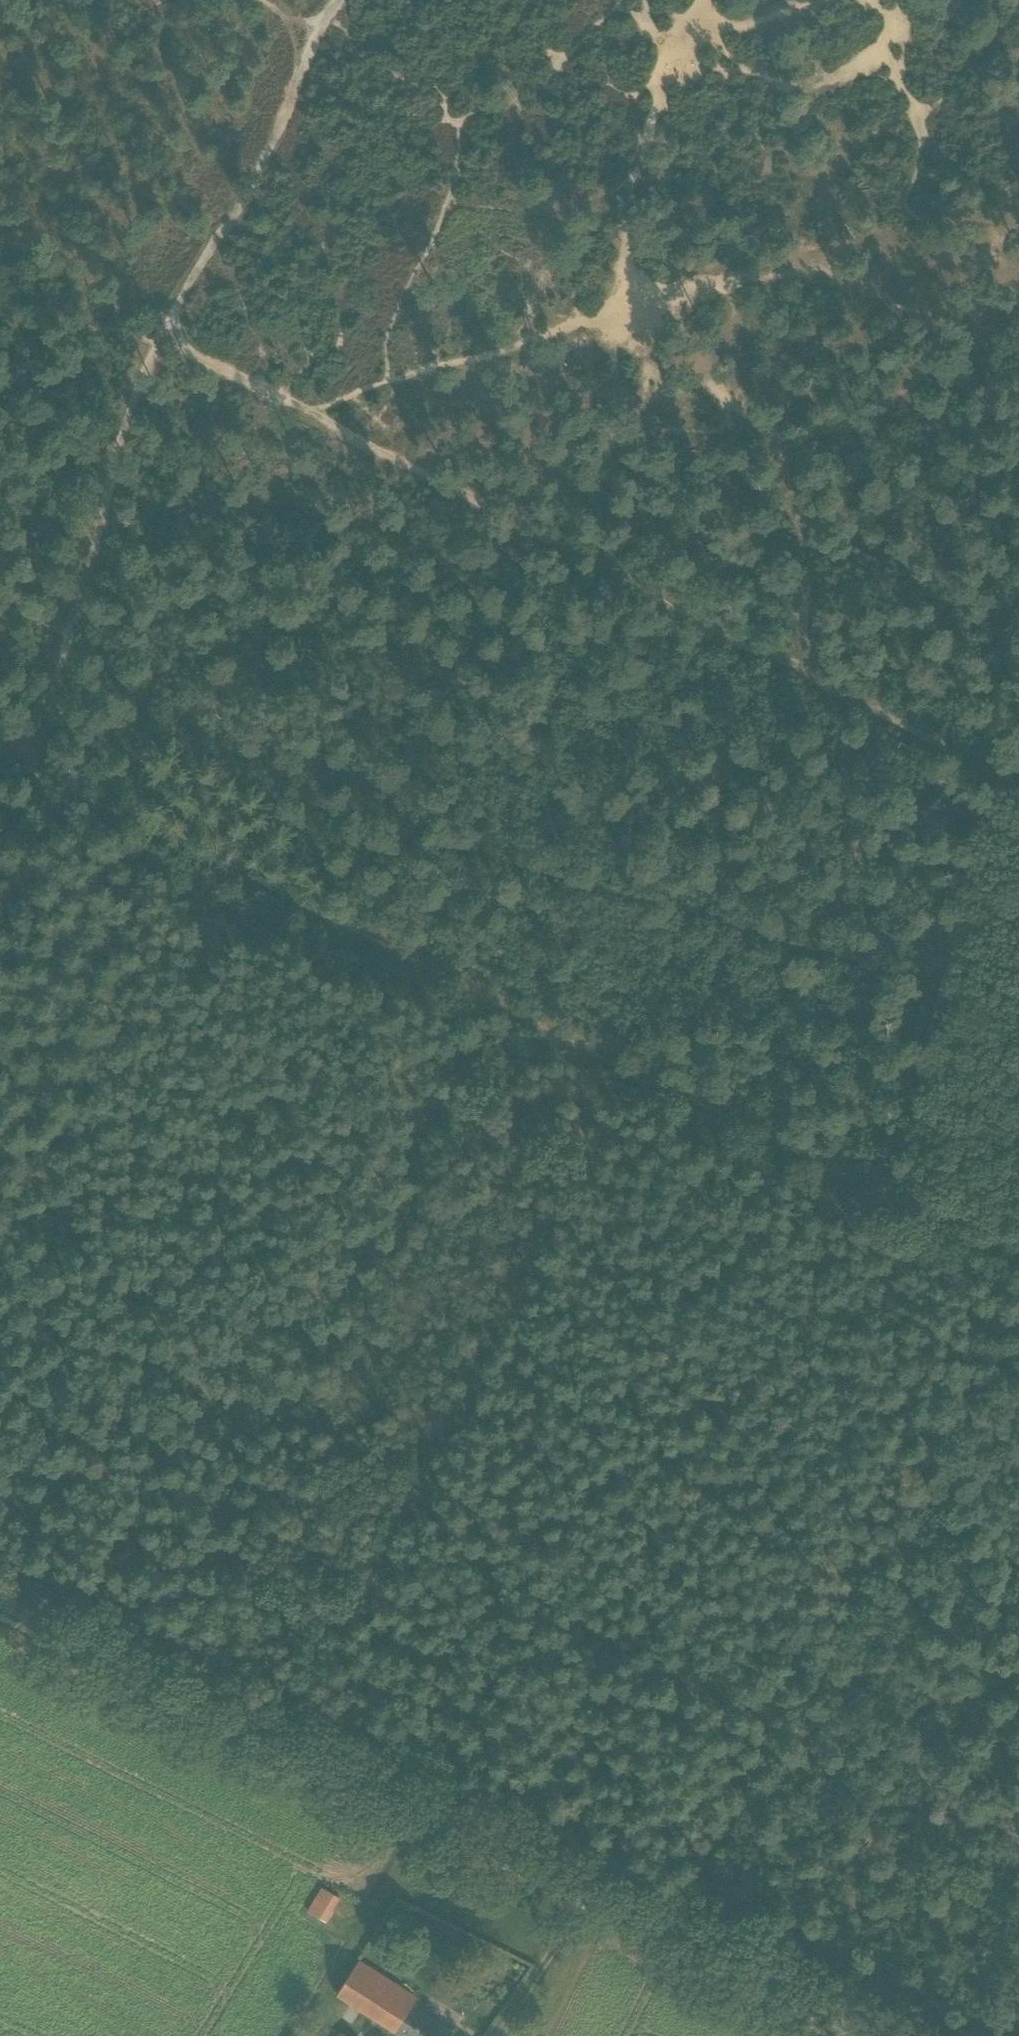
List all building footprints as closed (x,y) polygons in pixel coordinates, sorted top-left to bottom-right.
[(309,1912),(327,1922),(340,1899),(322,1889),(309,1912)] [(394,2035),(452,2035),(454,2033),(412,2007),(418,1998),(359,1961),(349,1978),(336,1998),(394,2035)]
